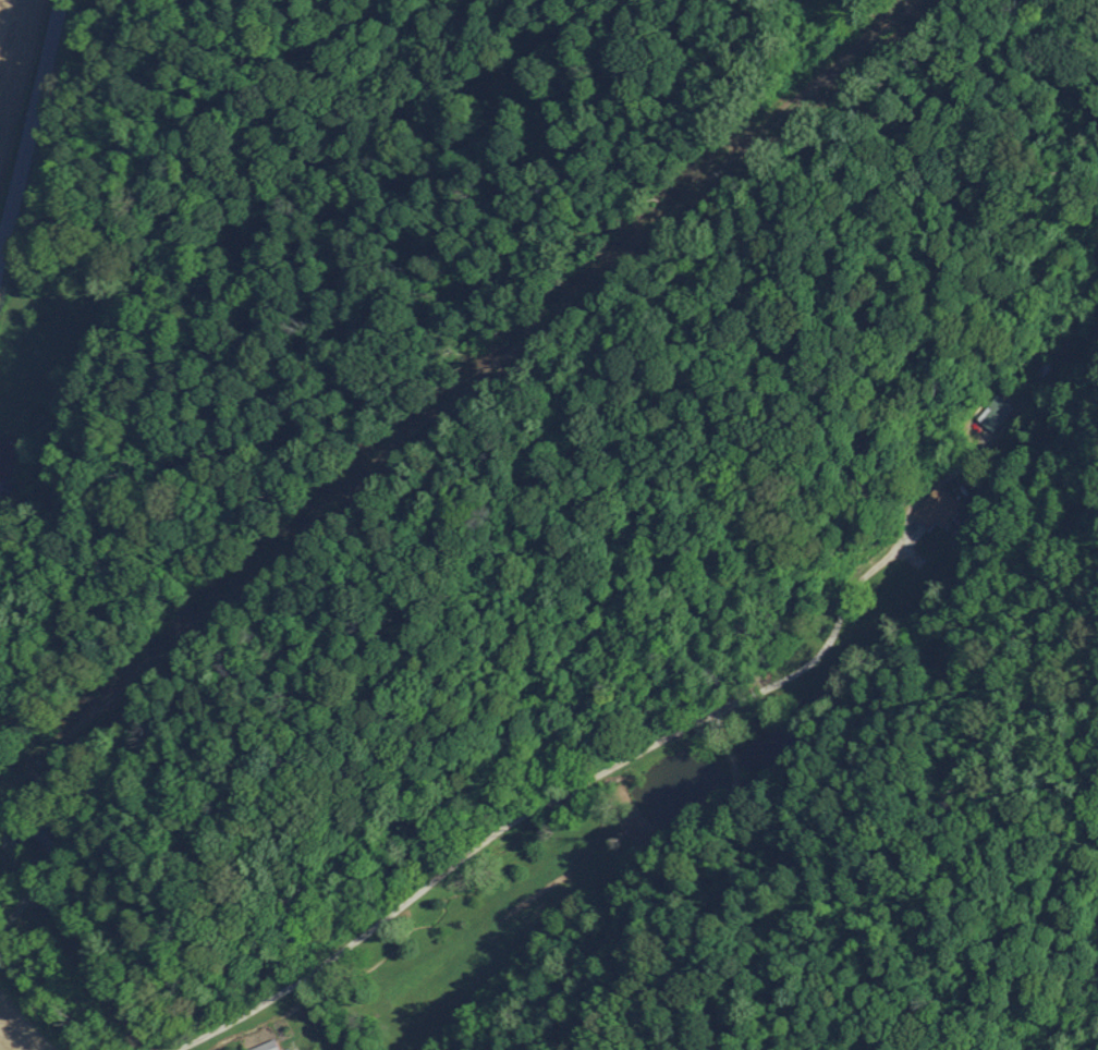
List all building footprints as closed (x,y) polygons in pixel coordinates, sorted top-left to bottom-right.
[(976,418),(993,432),(1014,407),(997,393),(976,418)] [(274,1038),(246,1049),(279,1049),(274,1038)]
